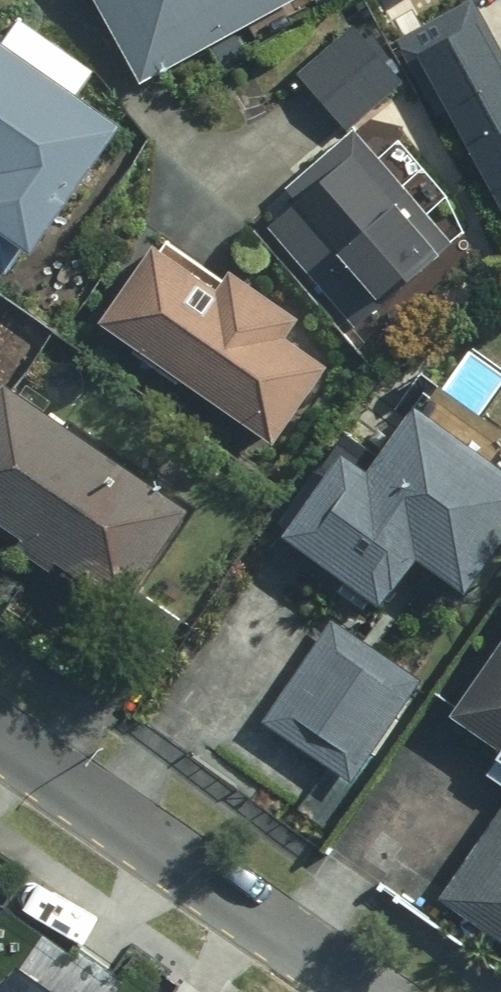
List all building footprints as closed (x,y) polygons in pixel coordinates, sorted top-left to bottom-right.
[(153,77),(296,0),(112,0),(153,77)] [(486,0),(477,0),(409,37),(448,108),(462,100),(500,171),(500,28),(486,0)] [(12,268),(34,235),(50,246),(141,112),(10,23),(0,37),(0,260),(12,268)] [(465,235),(367,125),(299,185),(307,193),(274,222),(366,323),(465,235)] [(170,240),(120,312),(288,429),(339,358),(303,332),(318,311),(245,260),(231,281),(170,240)] [(40,522),(29,537),(69,565),(79,550),(137,590),(202,498),(21,374),(0,404),(0,495),(40,522)] [(362,441),(302,526),(401,596),(431,553),(483,590),(500,564),(500,438),(438,393),(390,460),(362,441)] [(432,674),(345,617),(276,722),(362,779),(432,674)] [(500,740),(500,671),(469,718),(500,740)] [(443,896),(500,936),(500,811),(443,896)] [(0,959),(0,991),(48,991),(0,959)] [(50,991),(96,991),(64,970),(50,991)]
